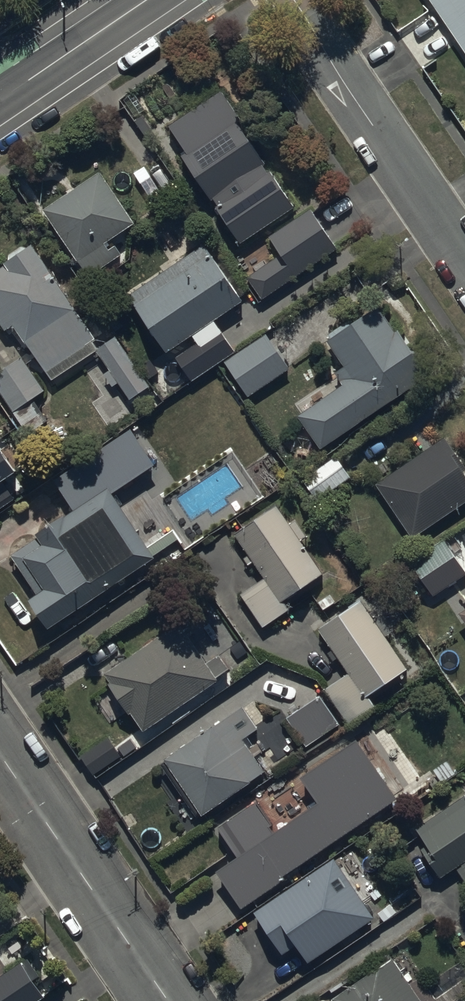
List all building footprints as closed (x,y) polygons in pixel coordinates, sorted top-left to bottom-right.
[(464,53),(464,0),(429,0),(464,53)] [(220,91),(167,127),(185,153),(181,156),(240,243),(297,205),(220,91)] [(102,175),(46,212),(90,280),(124,258),(116,247),(110,251),(107,247),(137,227),(102,175)] [(280,255),(246,278),(261,301),(337,249),(310,209),(268,238),(280,255)] [(243,305),(204,247),(128,297),(167,355),(192,338),(198,345),(176,360),(190,381),(234,352),(214,324),(243,305)] [(0,271),(0,320),(9,334),(17,328),(49,375),(51,374),(57,382),(99,353),(132,402),(150,390),(117,340),(99,352),(94,345),(98,342),(35,248),(0,271)] [(320,451),(322,450),(428,380),(398,334),(395,336),(378,310),(327,344),(344,370),(335,376),(343,388),(298,418),(320,451)] [(290,371),(265,336),(222,366),(247,401),(290,371)] [(0,374),(0,395),(27,437),(49,423),(35,401),(47,394),(24,358),(0,374)] [(75,514),(10,557),(35,596),(28,601),(47,630),(153,559),(111,494),(153,466),(130,430),(53,481),(75,514)] [(376,484),(413,539),(464,504),(464,470),(443,439),(376,484)] [(14,500),(2,482),(16,472),(0,449),(0,510),(14,500)] [(351,479),(334,456),(301,481),(317,503),(351,479)] [(276,508),(235,537),(265,579),(241,596),(265,630),(289,612),(284,606),(324,577),(301,545),(308,540),(295,523),(289,527),(276,508)] [(444,543),(407,567),(430,601),(464,578),(464,575),(444,543)] [(346,676),(326,689),(350,726),(374,710),(367,699),(408,673),(386,640),(392,637),(379,617),(373,621),(361,602),(317,631),(346,676)] [(179,626),(104,677),(110,686),(108,688),(129,718),(131,716),(140,729),(130,736),(140,750),(154,741),(148,732),(218,684),(216,682),(230,673),(219,656),(215,659),(202,639),(192,645),(179,626)] [(319,697),(289,717),(308,747),(338,727),(319,697)] [(243,709),(165,763),(202,818),(265,774),(255,759),(262,754),(256,746),(249,751),(242,742),(258,731),(243,709)] [(107,739),(80,758),(94,778),(121,759),(107,739)] [(282,879),(396,802),(356,743),(300,782),(317,807),(274,837),(270,830),(272,829),(256,805),(218,831),(238,860),(217,875),(241,911),(284,882),(282,879)] [(417,831),(424,842),(417,847),(441,881),(456,870),(464,883),(464,797),(417,831)] [(334,862),(254,915),(282,958),(296,949),(307,966),(373,921),(334,862)] [(436,1000),(421,978),(409,986),(388,955),(373,964),(378,972),(335,1000),(464,1000),(464,985),(463,983),(436,1000)] [(45,997),(21,962),(0,976),(0,1000),(39,1000),(45,997)]
